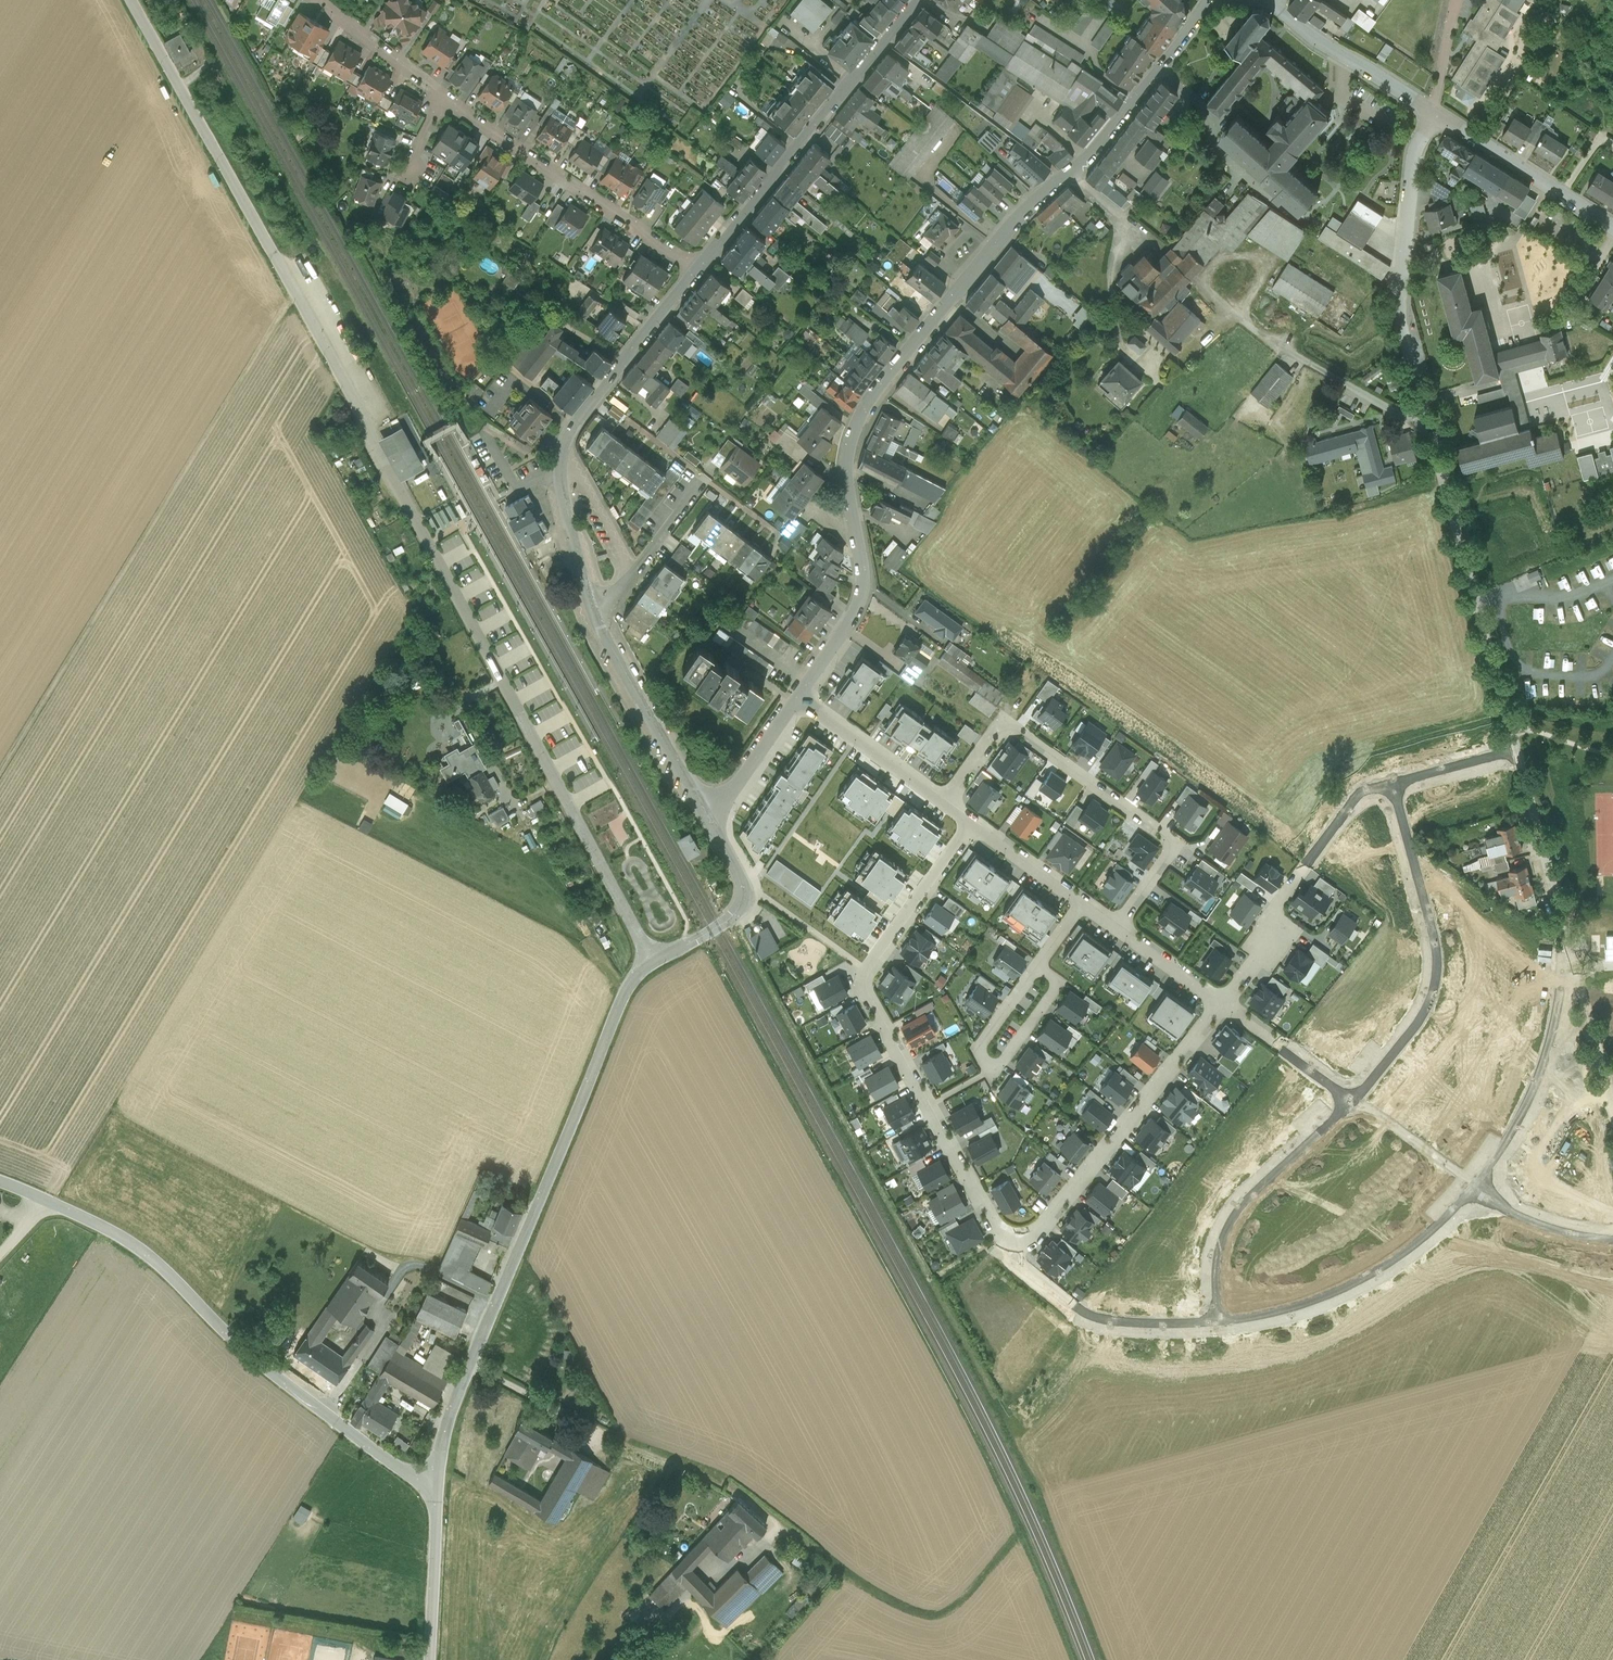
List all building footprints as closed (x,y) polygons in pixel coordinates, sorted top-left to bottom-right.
[(289,0),(276,0),(276,1),(271,8),(266,18),(273,22),(276,23),(277,21),(287,4),(289,0)] [(410,0),(388,0),(388,1),(385,1),(385,3),(385,5),(383,8),(381,9),(380,10),(381,13),(379,16),(394,26),(411,1),(410,0)] [(440,2),(435,0),(430,11),(435,13),(440,2)] [(832,8),(822,0),(801,0),(790,13),(813,32),(832,8)] [(895,11),(882,0),(875,0),(876,1),(865,16),(862,13),(856,19),(876,35),(895,11)] [(895,11),(904,0),(882,0),(895,11)] [(945,5),(947,3),(955,9),(961,0),(939,0),(945,5)] [(977,0),(965,0),(967,2),(966,3),(975,10),(980,2),(977,0)] [(1104,5),(1122,19),(1128,11),(1114,0),(1109,0),(1104,5)] [(1150,7),(1151,10),(1185,6),(1185,0),(1157,0),(1150,7)] [(1288,6),(1307,20),(1319,5),(1322,0),(1293,0),(1288,6)] [(1322,0),(1319,5),(1322,8),(1321,9),(1320,10),(1342,25),(1348,17),(1322,0)] [(1525,0),(1485,0),(1473,19),(1471,18),(1463,31),(1477,40),(1452,79),(1457,82),(1455,86),(1459,89),(1456,94),(1462,99),(1461,99),(1470,105),(1475,97),(1474,96),(1475,94),(1481,97),(1507,57),(1497,51),(1521,14),(1517,11),(1525,0)] [(425,14),(427,11),(411,1),(394,26),(410,37),(412,34),(415,33),(416,32),(415,30),(417,27),(420,26),(421,25),(421,22),(422,19),(425,19),(425,18),(425,14)] [(986,6),(980,2),(975,10),(979,14),(986,6)] [(1071,29),(1081,35),(1098,9),(1089,3),(1071,29)] [(266,18),(271,8),(264,4),(258,14),(266,18)] [(293,8),(287,4),(277,21),(284,25),(293,8)] [(1186,13),(1185,6),(1151,10),(1151,14),(1175,29),(1180,21),(1183,21),(1182,13),(1186,13)] [(911,24),(926,35),(930,38),(942,23),(924,8),(911,24)] [(1359,8),(1351,19),(1355,22),(1369,32),(1377,21),(1359,8)] [(1229,46),(1241,56),(1241,58),(1242,60),(1262,36),(1260,35),(1265,29),(1266,31),(1268,29),(1266,28),(1270,24),(1272,24),(1272,22),(1270,22),(1269,16),(1271,15),(1270,13),(1268,14),(1263,11),(1264,9),(1263,9),(1262,11),(1258,12),(1256,10),(1254,11),(1256,13),(1252,16),(1251,15),(1249,16),(1251,18),(1247,23),(1245,22),(1244,23),(1246,24),(1241,29),(1240,28),(1238,30),(1240,31),(1235,36),(1234,35),(1232,36),(1234,37),(1228,44),(1226,44),(1226,46),(1228,45),(1229,46)] [(299,12),(284,38),(288,41),(289,43),(291,44),(294,44),(308,52),(306,56),(311,59),(312,60),(320,46),(330,29),(299,12)] [(1175,29),(1151,14),(1147,19),(1148,24),(1146,27),(1168,42),(1171,37),(1170,36),(1175,29)] [(1004,66),(1028,33),(1000,15),(986,37),(967,24),(959,35),(975,46),(1004,66)] [(1321,30),(1326,23),(1314,15),(1309,22),(1321,30)] [(1090,44),(1100,50),(1118,24),(1108,17),(1090,44)] [(1348,17),(1342,25),(1341,28),(1348,33),(1355,22),(1351,19),(1348,17)] [(853,22),(852,21),(838,37),(836,35),(833,39),(829,37),(822,45),(849,67),(876,35),(856,19),(853,22)] [(894,45),(925,67),(930,60),(930,59),(916,48),(926,35),(911,24),(894,45)] [(1028,33),(1078,65),(1084,56),(1034,24),(1028,33)] [(1168,42),(1146,27),(1143,31),(1138,32),(1134,38),(1155,52),(1158,54),(1163,47),(1164,48),(1168,42)] [(445,33),(438,28),(423,51),(440,63),(445,55),(448,57),(457,44),(443,35),(445,33)] [(1084,118),(1094,104),(1087,98),(1094,89),(1075,78),(1082,68),(1078,65),(1028,33),(1004,66),(1017,75),(1066,105),(1080,115),(1084,118)] [(165,42),(176,61),(190,53),(180,34),(165,42)] [(975,46),(959,35),(948,51),(951,53),(963,61),(975,46)] [(1265,39),(1262,36),(1242,60),(1207,103),(1221,114),(1226,108),(1230,103),(1238,93),(1241,89),(1250,78),(1253,74),(1262,64),(1265,60),(1267,62),(1303,93),(1308,96),(1309,94),(1315,99),(1323,89),(1265,39)] [(1152,57),(1155,52),(1134,38),(1133,37),(1131,41),(1126,41),(1122,47),(1146,63),(1151,56),(1152,57)] [(336,71),(350,47),(339,40),(332,52),(323,67),(324,67),(334,73),(336,71)] [(1386,43),(1377,57),(1384,62),(1394,48),(1386,43)] [(316,66),(326,49),(320,46),(312,60),(311,59),(309,62),(316,66)] [(361,53),(350,47),(336,71),(347,77),(351,69),(361,53)] [(1140,71),(1146,63),(1122,47),(1118,53),(1119,58),(1116,62),(1139,77),(1142,72),(1140,71)] [(323,67),(332,52),(326,49),(316,66),(322,69),(324,67),(323,67)] [(908,70),(887,53),(876,68),(897,84),(908,70)] [(963,61),(951,53),(934,74),(946,83),(963,61)] [(482,65),(467,55),(462,64),(460,65),(457,69),(457,71),(451,80),(466,90),(482,65)] [(789,89),(813,109),(834,83),(807,62),(792,80),(795,82),(789,89)] [(1135,81),(1139,77),(1116,62),(1114,65),(1109,66),(1105,72),(1129,88),(1134,80),(1135,81)] [(368,93),(381,70),(375,67),(373,68),(369,66),(363,76),(356,87),(358,92),(366,97),(368,93)] [(996,112),(1016,84),(1017,81),(1016,81),(1017,75),(1004,66),(981,101),(996,112)] [(897,84),(876,68),(863,83),(878,94),(883,86),(896,96),(898,93),(902,88),(897,84)] [(1094,89),(1099,83),(1102,80),(1082,68),(1075,78),(1094,89)] [(351,84),(357,73),(351,69),(347,77),(344,80),(351,84)] [(386,74),(381,70),(368,93),(379,99),(382,94),(391,79),(387,77),(386,74)] [(356,87),(363,76),(357,73),(351,84),(356,87)] [(497,74),(492,75),(478,96),(481,98),(482,101),(488,105),(504,79),(497,75),(497,74)] [(511,84),(504,79),(488,105),(492,108),(495,107),(499,110),(513,90),(511,84)] [(1152,127),(1177,93),(1160,80),(1135,114),(1152,127)] [(947,89),(937,81),(931,88),(942,96),(947,89)] [(1107,114),(1110,116),(1123,101),(1116,95),(1099,83),(1094,89),(1087,98),(1094,104),(1100,108),(1107,114)] [(1010,131),(1017,121),(1034,96),(1016,84),(996,112),(995,113),(992,118),(1010,131)] [(400,116),(412,95),(400,88),(394,100),(389,108),(390,108),(394,110),(395,113),(400,116)] [(859,88),(848,101),(876,123),(880,117),(873,112),(876,107),(872,104),(875,101),(859,88)] [(912,96),(902,88),(898,93),(908,101),(912,96)] [(783,96),(781,94),(765,113),(792,135),(813,109),(789,89),(783,96)] [(726,91),(721,98),(731,104),(735,97),(726,91)] [(1116,95),(1123,101),(1127,95),(1119,91),(1116,95)] [(381,108),(388,97),(382,94),(379,99),(375,105),(381,108)] [(1317,132),(1330,117),(1328,110),(1327,110),(1315,99),(1309,94),(1308,96),(1306,98),(1304,100),(1286,121),(1275,133),(1276,134),(1281,138),(1284,141),(1298,153),(1313,136),(1313,137),(1318,132),(1317,132)] [(423,101),(412,95),(400,116),(405,119),(408,118),(411,120),(412,121),(417,112),(423,101)] [(1279,106),(1279,115),(1282,117),(1299,97),(1297,95),(1288,96),(1279,106)] [(1299,97),(1282,117),(1286,121),(1304,100),(1300,96),(1299,97)] [(394,100),(388,97),(381,108),(387,112),(390,108),(389,108),(394,100)] [(538,122),(544,126),(551,114),(552,114),(555,110),(555,109),(560,101),(554,98),(538,122)] [(532,116),(536,110),(522,101),(509,119),(517,124),(517,123),(524,128),(526,125),(529,125),(532,119),(532,116)] [(835,117),(851,130),(859,120),(862,122),(861,123),(863,124),(865,122),(880,134),(884,129),(876,123),(848,101),(835,117)] [(976,106),(992,118),(995,113),(979,102),(976,106)] [(954,120),(936,103),(888,164),(908,179),(954,120)] [(1080,115),(1066,105),(1053,121),(1082,145),(1097,127),(1089,121),(1084,118),(1080,115)] [(1100,108),(1089,121),(1097,127),(1107,114),(1100,108)] [(552,114),(551,114),(544,126),(536,137),(547,144),(566,115),(557,109),(555,109),(555,110),(552,114)] [(417,112),(412,121),(411,120),(410,123),(416,126),(423,115),(417,112)] [(1152,127),(1135,114),(1124,129),(1137,139),(1143,132),(1159,143),(1164,135),(1152,127)] [(575,121),(566,115),(547,144),(558,152),(565,140),(573,129),(572,128),(576,124),(575,121)] [(1268,127),(1275,133),(1286,121),(1282,117),(1279,115),(1268,127)] [(1549,115),(1544,122),(1550,126),(1555,119),(1549,115)] [(1318,191),(1288,165),(1283,170),(1269,158),(1266,155),(1265,150),(1269,146),(1272,146),(1238,116),(1230,125),(1235,129),(1224,141),(1263,175),(1261,177),(1277,191),(1274,194),(1280,200),(1283,197),(1300,212),(1318,191)] [(1505,130),(1503,135),(1512,141),(1512,139),(1521,145),(1525,139),(1531,128),(1514,117),(1508,125),(1505,130)] [(1531,128),(1525,139),(1531,142),(1544,122),(1537,118),(1531,128)] [(1022,140),(1027,134),(1024,131),(1026,128),(1017,121),(1010,131),(1022,140)] [(1505,130),(1508,125),(1501,121),(1498,125),(1505,130)] [(1544,122),(1531,142),(1537,146),(1543,136),(1545,133),(1546,133),(1550,126),(1544,122)] [(467,135),(449,123),(432,148),(450,160),(467,135)] [(1041,139),(1047,132),(1035,123),(1027,134),(1022,140),(1034,149),(1041,139)] [(565,140),(571,144),(581,128),(576,124),(572,128),(573,129),(565,140)] [(1220,137),(1224,141),(1235,129),(1230,125),(1220,137)] [(1554,143),(1556,139),(1559,136),(1558,133),(1554,131),(1554,128),(1550,126),(1546,133),(1545,133),(1543,136),(1554,143)] [(581,128),(571,144),(576,148),(581,140),(581,141),(587,132),(581,128)] [(1137,139),(1124,129),(1109,149),(1122,159),(1137,139)] [(978,141),(990,153),(1000,142),(987,131),(978,141)] [(387,163),(395,139),(376,132),(367,156),(387,163)] [(1054,152),(1062,145),(1047,132),(1041,139),(1054,152)] [(785,145),(770,133),(755,150),(771,163),(785,145)] [(1464,172),(1476,153),(1448,135),(1445,136),(1438,147),(1461,161),(1457,167),(1455,166),(1449,174),(1459,180),(1464,172)] [(885,142),(893,148),(897,142),(890,136),(885,142)] [(1543,136),(1537,146),(1536,147),(1558,161),(1568,147),(1556,139),(1554,143),(1543,136)] [(1012,164),(1035,185),(1051,170),(1028,150),(1011,137),(1004,147),(1013,153),(1018,157),(1012,164)] [(1162,150),(1148,139),(1134,156),(1152,170),(1160,159),(1162,160),(1167,154),(1162,150)] [(1272,143),(1272,146),(1276,149),(1283,142),(1278,139),(1275,139),(1272,143)] [(581,141),(581,140),(576,148),(568,159),(579,166),(593,146),(588,143),(585,143),(581,141)] [(1288,165),(1298,153),(1284,141),(1283,142),(1276,149),(1269,158),(1283,170),(1288,165)] [(814,144),(802,159),(836,187),(842,181),(832,172),(831,174),(822,167),(826,162),(828,163),(830,160),(829,158),(830,157),(814,144)] [(483,162),(489,153),(492,149),(486,145),(477,158),(483,162)] [(1048,157),(1059,169),(1073,157),(1062,145),(1054,152),(1048,157)] [(598,149),(593,146),(579,166),(590,173),(596,164),(602,154),(598,152),(598,149)] [(1272,146),(1269,146),(1265,150),(1266,155),(1269,158),(1276,149),(1272,146)] [(1578,150),(1572,146),(1569,150),(1575,154),(1578,150)] [(1097,164),(1111,174),(1122,159),(1109,149),(1097,164)] [(609,156),(602,167),(607,171),(616,158),(617,158),(619,155),(613,151),(609,156)] [(602,154),(596,164),(602,167),(609,156),(603,152),(602,154)] [(495,157),(489,153),(483,162),(474,177),(490,187),(499,173),(505,164),(500,160),(496,160),(495,157)] [(1007,159),(1012,164),(1018,157),(1013,153),(1007,159)] [(1510,174),(1476,153),(1464,172),(1498,193),(1510,174)] [(766,169),(750,157),(739,171),(735,168),(736,166),(720,155),(715,161),(727,170),(735,175),(751,188),(766,169)] [(617,158),(616,158),(607,171),(601,181),(612,188),(627,165),(617,158)] [(789,175),(805,188),(811,180),(833,197),(839,189),(836,187),(802,159),(789,175)] [(513,164),(508,160),(505,164),(499,173),(505,176),(513,164)] [(627,165),(612,188),(623,195),(630,184),(638,172),(634,169),(633,166),(628,162),(627,165)] [(994,167),(1009,180),(1013,175),(998,163),(994,167)] [(1111,174),(1097,164),(1086,179),(1099,189),(1105,182),(1111,174)] [(994,167),(986,177),(1004,193),(1012,183),(1009,180),(994,167)] [(735,175),(727,170),(719,180),(742,199),(751,188),(735,175)] [(1143,188),(1161,199),(1172,180),(1153,170),(1143,188)] [(542,185),(520,171),(509,188),(530,202),(531,202),(533,200),(542,185)] [(638,172),(630,184),(635,187),(645,173),(642,171),(638,172)] [(938,172),(935,176),(943,182),(947,178),(938,172)] [(1137,183),(1123,172),(1118,179),(1127,186),(1133,189),(1137,183)] [(1604,199),(1612,185),(1612,181),(1598,172),(1588,188),(1604,199)] [(1530,187),(1510,174),(1498,193),(1497,194),(1506,200),(1507,199),(1518,205),(1518,206),(1525,196),(1526,193),(1530,187)] [(773,194),(800,216),(821,233),(825,227),(793,202),(805,188),(789,175),(773,194)] [(380,183),(362,176),(362,177),(363,177),(360,184),(359,183),(355,195),(364,198),(363,200),(372,204),(375,195),(377,196),(379,190),(378,189),(380,183)] [(986,177),(977,187),(992,200),(995,203),(1004,193),(986,177)] [(663,188),(649,178),(633,202),(648,212),(655,201),(663,188)] [(1434,201),(1447,197),(1452,190),(1436,180),(1431,187),(1430,196),(1433,196),(1434,201)] [(1105,182),(1099,189),(1121,207),(1127,199),(1105,182)] [(974,185),(965,194),(983,210),(992,200),(977,187),(974,185)] [(1229,186),(1227,187),(1225,190),(1224,192),(1225,195),(1226,198),(1228,200),(1231,201),(1234,200),(1236,199),(1238,197),(1240,195),(1240,192),(1239,189),(1237,187),(1235,185),(1232,185),(1229,186)] [(1604,199),(1612,204),(1612,185),(1604,199)] [(663,188),(655,201),(661,204),(670,190),(664,186),(663,188)] [(1069,215),(1084,202),(1068,187),(1055,199),(1069,215)] [(692,201),(714,218),(724,206),(704,189),(700,194),(699,193),(692,201)] [(381,203),(387,205),(392,195),(387,192),(381,203)] [(394,192),(392,195),(387,205),(382,215),(401,225),(409,209),(402,205),(404,202),(406,198),(394,192)] [(1138,192),(1130,202),(1137,207),(1144,197),(1138,192)] [(1221,221),(1217,218),(1208,229),(1225,242),(1224,243),(1233,250),(1249,232),(1290,258),(1307,230),(1249,192),(1226,219),(1224,221),(1223,223),(1221,221)] [(1527,205),(1532,208),(1537,200),(1526,193),(1525,196),(1530,199),(1527,205)] [(752,220),(768,233),(783,214),(794,223),(800,216),(773,194),(752,220)] [(965,194),(956,204),(974,220),(983,210),(965,194)] [(1175,264),(1208,229),(1217,218),(1214,216),(1225,203),(1216,195),(1164,253),(1175,264)] [(1530,199),(1525,196),(1518,206),(1518,205),(1514,211),(1526,218),(1532,208),(1527,205),(1530,199)] [(1431,209),(1449,204),(1447,197),(1434,201),(1429,203),(1431,209)] [(1363,247),(1384,214),(1358,198),(1343,221),(1333,215),(1318,237),(1382,278),(1391,265),(1363,247)] [(1049,233),(1069,215),(1055,199),(1037,215),(1044,224),(1042,226),(1049,233)] [(540,205),(533,200),(531,202),(530,202),(521,216),(529,221),(540,205)] [(683,214),(703,230),(714,218),(692,201),(685,209),(687,210),(683,214)] [(557,225),(567,209),(558,203),(545,222),(555,228),(557,225)] [(1454,215),(1450,203),(1449,204),(1431,209),(1425,210),(1431,231),(1447,227),(1446,224),(1458,221),(1456,214),(1454,215)] [(1483,203),(1470,207),(1474,219),(1487,216),(1483,203)] [(586,215),(570,204),(567,209),(557,225),(573,235),(586,215)] [(924,235),(943,214),(938,209),(919,231),(924,235)] [(683,214),(682,213),(675,221),(677,222),(673,226),(693,242),(703,230),(683,214)] [(1217,217),(1217,218),(1221,221),(1222,221),(1224,221),(1226,219),(1225,218),(1226,217),(1225,215),(1224,214),(1223,214),(1221,213),(1219,214),(1218,215),(1217,217)] [(924,235),(938,247),(949,233),(952,235),(958,228),(943,214),(924,235)] [(1539,219),(1534,216),(1528,227),(1532,230),(1539,219)] [(1091,221),(1081,231),(1091,240),(1099,229),(1091,221)] [(591,246),(602,230),(597,226),(586,242),(591,246)] [(765,241),(747,226),(731,246),(769,276),(777,267),(770,261),(768,264),(759,256),(761,255),(757,252),(765,241)] [(1109,230),(1104,226),(1097,234),(1101,238),(1109,230)] [(591,247),(603,255),(617,235),(614,233),(612,234),(604,228),(602,230),(591,246),(591,247)] [(1175,264),(1190,278),(1224,243),(1225,242),(1208,229),(1175,264)] [(617,235),(603,255),(616,264),(617,263),(628,247),(629,245),(620,239),(620,237),(617,235)] [(886,255),(897,265),(912,248),(900,238),(886,255)] [(1006,252),(1031,274),(1037,267),(1011,245),(1006,252)] [(769,276),(731,246),(721,258),(740,273),(746,265),(749,268),(748,271),(769,288),(772,285),(778,290),(790,275),(778,266),(777,267),(769,276)] [(633,250),(628,247),(617,263),(622,267),(633,250)] [(1183,285),(1187,288),(1193,282),(1190,278),(1175,264),(1164,253),(1159,259),(1147,249),(1141,254),(1142,255),(1132,264),(1129,262),(1120,271),(1124,274),(1116,281),(1152,318),(1154,316),(1153,316),(1183,285)] [(925,258),(935,266),(941,259),(930,252),(925,258)] [(1006,252),(990,271),(1005,284),(1004,285),(1015,294),(1031,274),(1006,252)] [(650,297),(667,271),(640,253),(623,279),(650,297)] [(1612,281),(1612,260),(1611,259),(1608,265),(1610,266),(1604,275),(1612,281)] [(1043,272),(1053,281),(1061,271),(1052,263),(1043,272)] [(1318,317),(1334,292),(1289,263),(1273,288),(1318,317)] [(505,266),(501,271),(507,274),(510,269),(505,266)] [(918,288),(933,301),(945,284),(923,267),(918,273),(911,268),(903,278),(904,278),(915,287),(916,286),(918,288)] [(522,277),(510,269),(507,274),(502,282),(514,289),(522,277)] [(1472,309),(1461,269),(1439,276),(1455,337),(1465,335),(1477,381),(1500,375),(1494,352),(1481,306),(1472,309)] [(578,270),(573,277),(579,281),(584,274),(578,270)] [(1005,284),(990,271),(975,290),(989,302),(1000,289),(1004,285),(1005,284)] [(696,291),(714,305),(730,286),(711,272),(696,291)] [(1604,275),(1590,298),(1607,309),(1612,300),(1612,281),(1604,275)] [(901,294),(909,300),(918,288),(916,286),(915,287),(904,278),(899,284),(901,286),(898,291),(901,294)] [(548,292),(554,295),(559,287),(553,284),(548,292)] [(1200,320),(1202,322),(1212,310),(1187,288),(1183,285),(1153,316),(1154,316),(1156,318),(1163,311),(1167,314),(1178,302),(1200,320)] [(890,295),(896,300),(901,294),(898,291),(891,286),(877,303),(881,306),(890,295)] [(734,298),(744,306),(751,298),(753,296),(743,288),(734,298)] [(923,312),(933,301),(918,288),(909,300),(923,312)] [(850,298),(859,306),(867,297),(857,289),(850,298)] [(1000,289),(989,302),(1007,317),(1013,310),(1000,299),(1003,296),(1001,294),(1003,292),(1000,289)] [(1030,289),(1013,310),(1007,317),(1017,324),(1020,327),(1043,300),(1030,289)] [(695,290),(679,310),(680,310),(696,323),(709,307),(712,310),(710,312),(709,313),(725,326),(731,319),(714,305),(696,291),(695,290)] [(989,302),(975,290),(965,302),(980,314),(983,310),(987,313),(989,311),(993,314),(1003,322),(1007,317),(989,302)] [(1317,320),(1342,336),(1360,307),(1335,291),(1334,292),(1318,317),(1317,320)] [(589,294),(575,312),(585,319),(599,301),(589,294)] [(891,314),(896,308),(893,305),(896,300),(890,295),(881,306),(891,314)] [(761,296),(757,300),(767,308),(773,301),(772,299),(761,296)] [(751,298),(744,306),(748,309),(754,301),(751,298)] [(1167,314),(1160,322),(1169,330),(1168,333),(1179,343),(1189,331),(1200,320),(1178,302),(1167,314)] [(1080,327),(1091,312),(1081,305),(1070,321),(1080,327)] [(891,314),(910,330),(919,318),(903,306),(899,311),(896,308),(891,314)] [(613,338),(626,321),(610,308),(596,325),(613,338)] [(696,323),(680,310),(674,317),(689,329),(692,331),(698,324),(696,323)] [(987,321),(993,314),(989,311),(987,313),(983,310),(980,314),(979,315),(987,321)] [(945,333),(959,345),(970,331),(962,323),(966,319),(960,314),(944,333),(945,333)] [(1156,318),(1154,316),(1152,318),(1145,326),(1174,353),(1181,345),(1179,343),(1168,333),(1169,330),(1160,322),(1156,318)] [(1595,324),(1582,316),(1578,322),(1591,330),(1595,324)] [(1007,317),(1003,322),(1001,324),(1001,326),(1010,332),(1017,324),(1007,317)] [(974,326),(966,319),(962,323),(970,331),(971,330),(974,326)] [(856,342),(860,345),(868,334),(853,322),(851,324),(846,320),(839,328),(856,342)] [(1194,337),(1205,325),(1202,322),(1200,320),(1189,331),(1194,337)] [(600,374),(612,360),(606,355),(607,354),(602,350),(601,352),(594,347),(586,358),(577,352),(578,349),(558,335),(563,328),(553,321),(543,336),(558,346),(572,355),(600,374)] [(670,321),(658,336),(673,348),(682,355),(693,341),(685,334),(680,330),(681,329),(676,325),(675,326),(670,321)] [(1020,327),(1017,324),(1010,332),(1030,349),(1037,341),(1020,327)] [(786,328),(783,331),(783,336),(788,338),(792,335),(791,330),(786,328)] [(692,331),(689,329),(685,334),(693,341),(700,347),(704,341),(692,331)] [(1542,339),(1547,360),(1568,354),(1561,329),(1541,335),(1542,339)] [(967,352),(1003,382),(1018,364),(996,345),(993,349),(971,330),(970,331),(959,345),(967,352)] [(959,345),(945,333),(935,345),(944,354),(943,355),(956,365),(967,352),(959,345)] [(527,335),(509,360),(532,379),(554,351),(558,346),(543,336),(540,334),(535,341),(527,335)] [(883,363),(896,347),(881,335),(868,351),(875,357),(883,363)] [(1144,344),(1134,335),(1127,343),(1140,353),(1145,348),(1144,344)] [(658,336),(637,362),(652,374),(673,348),(658,336)] [(1542,339),(1494,352),(1500,375),(1504,391),(1508,390),(1512,406),(1519,430),(1531,427),(1516,372),(1544,364),(1548,363),(1547,360),(1542,339)] [(1052,354),(1037,341),(1030,349),(1018,364),(1003,382),(1017,394),(1052,354)] [(870,362),(875,357),(868,351),(860,345),(856,342),(844,357),(849,361),(854,354),(856,356),(859,353),(870,362)] [(944,354),(935,345),(929,352),(942,364),(951,371),(956,365),(943,355),(944,354)] [(558,346),(554,351),(568,361),(572,355),(558,346)] [(913,369),(929,381),(933,376),(942,364),(929,352),(927,351),(913,369)] [(849,361),(872,378),(878,370),(878,369),(872,364),(873,364),(870,362),(859,353),(856,356),(854,354),(849,361)] [(872,364),(878,369),(883,363),(875,357),(870,362),(873,364),(872,364)] [(1124,400),(1141,381),(1118,360),(1101,380),(1098,384),(1107,393),(1111,389),(1124,400)] [(872,378),(849,361),(844,367),(846,369),(843,372),(855,381),(857,383),(858,383),(864,387),(872,378)] [(652,374),(637,362),(622,380),(655,406),(660,401),(665,405),(675,392),(670,388),(652,374)] [(961,380),(951,371),(942,364),(933,376),(936,378),(938,375),(954,388),(961,380)] [(1251,395),(1267,408),(1291,377),(1275,365),(1251,395)] [(571,411),(592,384),(574,369),(561,385),(548,375),(540,385),(571,411)] [(851,386),(855,381),(843,372),(840,377),(846,381),(851,386)] [(935,393),(909,373),(895,390),(922,411),(935,393)] [(681,396),(689,385),(678,377),(670,388),(675,392),(681,396)] [(835,395),(842,387),(833,380),(827,389),(835,395)] [(834,396),(849,408),(860,393),(859,393),(851,386),(846,381),(842,387),(835,395),(834,396)] [(851,386),(859,393),(864,387),(858,383),(857,383),(855,381),(851,386)] [(475,382),(467,392),(477,400),(485,390),(475,382)] [(821,406),(824,408),(828,402),(804,384),(799,390),(811,400),(806,408),(814,416),(821,406)] [(957,411),(935,393),(922,411),(944,428),(957,411)] [(524,434),(531,440),(538,430),(539,431),(543,426),(543,425),(551,415),(530,398),(519,411),(514,406),(511,411),(516,415),(510,422),(515,427),(514,427),(523,434),(524,434)] [(1338,423),(1343,414),(1352,418),(1355,412),(1338,403),(1330,419),(1338,423)] [(624,413),(613,405),(608,412),(619,420),(622,415),(624,413)] [(812,425),(828,438),(841,422),(824,408),(821,406),(814,416),(817,418),(812,425)] [(1178,419),(1185,410),(1179,406),(1172,414),(1178,419)] [(1519,430),(1512,406),(1475,416),(1481,441),(1457,447),(1464,470),(1526,453),(1529,466),(1537,464),(1564,456),(1558,432),(1535,438),(1534,433),(1533,434),(1531,427),(1519,430)] [(1177,420),(1199,438),(1208,427),(1186,409),(1185,410),(1178,419),(1177,420)] [(900,420),(882,411),(873,430),(891,439),(900,420)] [(817,418),(814,416),(808,422),(810,423),(812,425),(817,418)] [(913,426),(920,429),(923,424),(914,418),(910,424),(913,426)] [(669,419),(656,435),(668,445),(681,428),(669,419)] [(832,442),(828,438),(812,425),(810,423),(799,437),(798,440),(809,450),(819,458),(832,442)] [(942,434),(950,439),(956,430),(947,424),(942,434)] [(1395,479),(1392,466),(1384,468),(1372,425),(1362,428),(1362,429),(1317,441),(1316,437),(1305,440),(1311,461),(1342,453),(1344,462),(1359,458),(1363,474),(1373,471),(1377,484),(1395,479)] [(595,455),(611,433),(602,426),(586,448),(595,455)] [(903,445),(912,450),(921,430),(920,429),(913,426),(903,445)] [(668,446),(673,450),(677,444),(688,431),(682,427),(681,428),(668,445),(668,446)] [(798,440),(799,437),(787,427),(781,435),(805,454),(809,450),(798,440)] [(420,468),(399,430),(384,438),(405,476),(420,468)] [(883,456),(891,439),(873,430),(864,446),(877,453),(883,456)] [(1165,434),(1174,441),(1177,437),(1168,430),(1165,434)] [(1416,456),(1410,431),(1389,437),(1396,463),(1409,460),(1408,458),(1416,456)] [(604,461),(620,440),(611,433),(595,455),(604,461)] [(801,459),(805,454),(781,435),(774,442),(799,462),(801,459)] [(612,468),(629,447),(620,440),(604,461),(612,468)] [(721,466),(736,446),(727,440),(719,451),(718,451),(711,461),(720,468),(721,466)] [(673,450),(679,454),(683,448),(677,444),(673,450)] [(918,453),(912,450),(903,445),(900,452),(915,459),(918,453)] [(759,463),(736,446),(721,466),(744,484),(759,463)] [(877,453),(864,446),(858,465),(868,470),(877,453)] [(1578,456),(1584,480),(1599,476),(1598,474),(1612,470),(1612,446),(1610,447),(1612,453),(1607,455),(1606,452),(1599,454),(1599,457),(1594,458),(1592,452),(1578,456)] [(621,475),(638,453),(629,447),(612,468),(621,475)] [(683,456),(696,465),(700,459),(687,450),(683,456)] [(630,482),(647,460),(638,453),(621,475),(630,482)] [(883,456),(877,453),(868,470),(877,475),(886,458),(883,456)] [(886,458),(877,475),(887,481),(896,463),(886,458)] [(796,473),(805,462),(801,459),(799,462),(792,470),(796,473)] [(639,488),(656,467),(647,460),(630,482),(639,488)] [(669,468),(680,475),(685,468),(675,460),(669,468)] [(792,479),(809,493),(822,477),(805,462),(796,473),(792,479)] [(906,468),(896,463),(887,481),(897,485),(899,481),(906,468)] [(661,478),(665,474),(656,467),(639,488),(648,495),(650,494),(653,488),(657,483),(661,478)] [(680,475),(669,468),(665,473),(676,481),(680,475)] [(945,488),(906,468),(899,481),(936,499),(945,488)] [(676,481),(665,473),(665,474),(661,478),(672,486),(676,481)] [(672,486),(661,478),(657,483),(668,491),(672,486)] [(809,493),(792,479),(782,491),(800,505),(801,506),(810,494),(809,493)] [(668,491),(657,483),(653,488),(664,496),(668,491)] [(664,496),(653,488),(650,494),(660,501),(664,496)] [(800,505),(782,491),(781,490),(772,502),(791,517),(800,505)] [(539,535),(548,530),(542,519),(538,522),(529,506),(533,504),(528,494),(519,499),(502,508),(508,519),(507,519),(515,534),(517,534),(523,545),(539,536),(539,535)] [(660,501),(650,494),(648,495),(646,499),(656,507),(660,501)] [(890,504),(877,498),(874,504),(870,513),(888,521),(891,515),(907,523),(907,521),(911,514),(898,508),(890,504)] [(656,507),(646,499),(642,504),(652,512),(656,507)] [(898,508),(900,503),(893,500),(890,504),(898,508)] [(699,522),(708,510),(696,502),(685,516),(693,522),(696,519),(699,522)] [(900,503),(898,508),(911,514),(913,510),(900,503)] [(652,512),(642,504),(638,509),(648,517),(652,512)] [(923,515),(932,519),(939,510),(931,505),(923,515)] [(648,517),(638,509),(634,514),(644,522),(648,517)] [(700,539),(717,517),(708,510),(699,522),(691,532),(700,539)] [(923,515),(913,510),(911,514),(907,521),(916,526),(916,527),(928,533),(937,521),(932,519),(923,515)] [(644,522),(634,514),(630,520),(640,527),(644,522)] [(709,546),(726,524),(717,517),(700,539),(709,546)] [(807,527),(793,517),(782,532),(795,542),(807,527)] [(777,518),(774,523),(780,528),(784,523),(777,518)] [(718,552),(735,531),(726,524),(709,546),(718,552)] [(727,559),(744,537),(735,531),(718,552),(727,559)] [(700,539),(691,532),(688,537),(697,543),(700,539)] [(825,538),(835,545),(839,540),(829,533),(825,538)] [(461,535),(441,541),(444,551),(464,544),(461,535)] [(736,566),(753,544),(744,537),(727,559),(736,566)] [(778,544),(786,550),(792,543),(784,537),(778,544)] [(824,537),(816,547),(821,551),(835,561),(843,551),(835,545),(825,538),(824,537)] [(884,561),(896,571),(910,554),(892,540),(881,554),(886,558),(884,561)] [(681,543),(666,564),(676,571),(680,567),(684,561),(687,557),(692,551),(681,543)] [(745,573),(762,551),(753,544),(736,566),(745,573)] [(755,578),(771,558),(762,551),(745,573),(754,579),(755,578)] [(835,561),(821,551),(814,562),(817,564),(833,576),(840,565),(835,561)] [(693,560),(687,557),(684,561),(688,565),(689,566),(693,560)] [(685,571),(689,566),(688,565),(684,561),(680,567),(685,571)] [(676,571),(666,564),(664,562),(657,572),(679,588),(686,578),(676,571)] [(696,563),(693,568),(698,571),(701,567),(696,563)] [(833,576),(817,564),(807,576),(819,585),(827,590),(836,578),(833,576)] [(708,566),(703,572),(711,577),(715,572),(708,566)] [(463,575),(467,583),(483,575),(479,567),(463,575)] [(1538,569),(1522,576),(1526,584),(1542,578),(1538,569)] [(679,588),(657,572),(650,580),(672,597),(679,588)] [(672,597),(650,580),(644,589),(666,605),(672,597)] [(835,596),(827,590),(819,585),(815,590),(831,602),(835,596)] [(666,605),(644,589),(637,598),(659,614),(666,605)] [(827,607),(831,602),(815,590),(811,595),(827,607)] [(813,630),(815,631),(831,610),(827,607),(811,595),(810,595),(794,616),(796,617),(813,630)] [(477,608),(483,619),(503,610),(498,598),(477,608)] [(659,614),(637,598),(630,607),(652,623),(659,614)] [(961,626),(925,600),(916,612),(936,627),(934,630),(943,636),(945,633),(952,638),(953,638),(957,632),(961,626)] [(749,605),(744,612),(754,619),(758,612),(749,605)] [(652,623),(630,607),(624,616),(632,622),(645,632),(652,623)] [(789,644),(754,619),(744,612),(737,622),(783,654),(789,644)] [(813,630),(796,617),(788,626),(788,627),(803,638),(806,640),(813,630)] [(645,632),(632,622),(627,630),(640,639),(645,632)] [(799,643),(803,638),(788,627),(788,626),(783,631),(799,643)] [(712,639),(767,677),(774,666),(719,629),(712,639)] [(960,635),(957,632),(953,638),(952,638),(951,638),(955,641),(958,641),(960,638),(960,635)] [(499,653),(524,644),(520,634),(495,643),(499,653)] [(910,639),(905,635),(894,652),(908,661),(919,645),(915,642),(916,639),(912,636),(910,639)] [(945,652),(965,666),(971,657),(950,641),(945,647),(947,649),(945,652)] [(921,642),(919,645),(908,661),(906,663),(919,672),(934,651),(921,642)] [(711,659),(713,655),(699,645),(682,669),(695,678),(710,658),(711,659)] [(1004,693),(965,666),(945,652),(936,665),(975,692),(968,702),(988,716),(1004,693)] [(875,666),(862,657),(852,670),(849,668),(846,672),(849,675),(836,693),(860,710),(867,701),(863,698),(875,681),(880,685),(887,675),(875,666)] [(706,689),(721,666),(711,659),(710,658),(695,678),(694,680),(706,689)] [(735,676),(738,670),(725,661),(721,666),(706,689),(707,690),(706,692),(715,699),(717,697),(719,698),(735,676)] [(875,666),(887,675),(889,676),(893,671),(878,661),(875,666)] [(919,672),(906,663),(899,675),(912,683),(919,672)] [(745,683),(735,676),(719,698),(731,706),(732,704),(747,684),(745,683)] [(1036,694),(1047,702),(1052,696),(1058,687),(1048,679),(1036,694)] [(747,684),(732,704),(746,713),(762,690),(748,680),(745,683),(747,684)] [(1054,728),(1066,712),(1060,708),(1063,704),(1052,696),(1047,702),(1041,711),(1037,708),(1032,716),(1042,723),(1044,721),(1054,728)] [(889,710),(891,706),(886,702),(876,715),(882,719),(885,715),(889,710)] [(890,711),(887,716),(890,719),(883,730),(904,745),(906,743),(911,747),(916,750),(916,751),(938,767),(956,741),(934,725),(932,729),(922,722),(924,719),(902,703),(894,714),(890,711)] [(1104,735),(1105,734),(1088,722),(1071,745),(1088,757),(1092,751),(1104,735)] [(978,733),(965,723),(957,734),(970,743),(978,733)] [(775,781),(739,833),(756,860),(762,850),(761,849),(796,797),(801,800),(805,794),(808,789),(804,786),(826,754),(828,755),(832,748),(809,732),(782,771),(781,771),(774,781),(775,781)] [(556,756),(582,746),(578,735),(552,745),(556,756)] [(1111,740),(1104,735),(1092,751),(1099,756),(1111,740)] [(1018,741),(1014,746),(1027,755),(1031,750),(1018,741)] [(1014,746),(1009,742),(993,764),(1011,777),(1017,769),(1018,770),(1023,763),(1022,762),(1027,755),(1014,746)] [(1118,779),(1135,755),(1117,742),(1100,765),(1118,779)] [(466,768),(470,776),(482,770),(477,763),(480,761),(475,751),(466,756),(463,752),(459,754),(457,750),(447,755),(452,764),(443,769),(449,778),(454,775),(466,768)] [(1140,775),(1146,780),(1153,771),(1158,764),(1151,759),(1140,775)] [(468,778),(480,800),(494,792),(482,770),(470,776),(468,778)] [(884,808),(892,797),(887,794),(890,790),(862,770),(860,774),(855,770),(837,795),(875,822),(884,808)] [(983,781),(986,783),(991,777),(982,770),(974,781),(980,786),(983,781)] [(1054,799),(1066,782),(1051,771),(1043,782),(1039,788),(1054,799)] [(1152,802),(1167,781),(1153,771),(1146,780),(1137,792),(1152,802)] [(1039,788),(1043,782),(1036,778),(1025,793),(1032,798),(1039,788)] [(969,800),(985,812),(999,793),(986,783),(983,781),(980,786),(969,800)] [(1175,800),(1182,805),(1189,795),(1193,798),(1197,792),(1187,785),(1175,800)] [(381,807),(399,818),(402,812),(407,815),(413,806),(390,792),(381,807)] [(906,801),(894,794),(892,797),(884,808),(895,816),(903,805),(906,801)] [(1202,815),(1207,807),(1193,798),(1189,795),(1182,805),(1174,816),(1193,829),(1203,816),(1202,815)] [(531,816),(546,806),(540,798),(526,807),(531,816)] [(1108,812),(1092,800),(1085,810),(1079,818),(1095,830),(1108,812)] [(908,808),(903,805),(895,816),(886,830),(923,856),(940,831),(936,828),(938,825),(910,805),(908,808)] [(1012,824),(1022,809),(1016,805),(1006,819),(1012,824)] [(1079,818),(1085,810),(1077,805),(1065,821),(1073,827),(1079,818)] [(494,819),(497,826),(510,819),(503,806),(488,814),(491,821),(494,819)] [(1027,837),(1041,818),(1024,806),(1022,809),(1012,824),(1011,825),(1027,837)] [(1216,821),(1225,828),(1229,823),(1232,818),(1223,811),(1216,821)] [(1247,836),(1229,823),(1225,828),(1210,848),(1228,862),(1247,836)] [(1515,824),(1498,828),(1500,834),(1502,841),(1518,837),(1515,824)] [(1052,849),(1063,834),(1058,830),(1047,845),(1052,849)] [(687,833),(679,837),(689,855),(697,851),(694,845),(696,844),(692,837),(690,838),(687,833)] [(1158,848),(1138,833),(1129,845),(1137,851),(1131,859),(1143,868),(1158,848)] [(1068,872),(1085,849),(1063,834),(1052,849),(1047,857),(1068,872)] [(1502,841),(1500,834),(1485,838),(1488,845),(1502,841)] [(1522,849),(1518,837),(1502,841),(1504,851),(1505,854),(1522,849)] [(1502,841),(1488,845),(1490,855),(1504,851),(1502,841)] [(910,874),(875,849),(855,877),(870,888),(886,900),(890,902),(910,874)] [(969,863),(975,854),(969,849),(962,858),(969,863)] [(1502,853),(1480,859),(1481,867),(1505,860),(1502,853)] [(990,864),(975,854),(969,863),(958,877),(968,884),(966,887),(980,896),(981,894),(993,903),(1003,888),(1010,878),(995,867),(994,868),(989,865),(990,864)] [(776,858),(766,873),(793,892),(803,877),(776,858)] [(1202,859),(1196,867),(1212,878),(1217,871),(1202,859)] [(1495,864),(1497,871),(1509,867),(1508,860),(1495,864)] [(1271,891),(1283,874),(1265,862),(1254,878),(1271,891)] [(1116,872),(1129,881),(1133,875),(1117,863),(1113,869),(1116,872)] [(1526,866),(1510,871),(1511,876),(1513,883),(1530,878),(1526,866)] [(1184,883),(1191,888),(1190,890),(1197,895),(1198,893),(1206,898),(1218,882),(1212,878),(1196,867),(1184,883)] [(1116,872),(1112,877),(1110,876),(1105,882),(1107,884),(1103,889),(1119,901),(1132,883),(1129,881),(1116,872)] [(1256,883),(1241,872),(1236,879),(1251,890),(1256,883)] [(1321,876),(1313,887),(1328,897),(1336,887),(1321,876)] [(1499,887),(1513,883),(1511,876),(1497,880),(1497,882),(1499,887)] [(821,890),(803,877),(793,892),(811,904),(821,890)] [(1008,892),(1016,882),(1010,878),(1003,888),(1008,892)] [(1533,891),(1530,878),(1513,883),(1515,892),(1516,896),(1533,891)] [(1014,896),(1022,886),(1016,882),(1008,892),(1014,896)] [(1488,890),(1499,887),(1497,882),(1487,885),(1488,890)] [(1515,892),(1513,883),(1499,887),(1501,895),(1515,892)] [(1300,892),(1293,902),(1313,916),(1320,906),(1324,909),(1331,899),(1328,897),(1313,887),(1311,885),(1305,895),(1300,892)] [(1029,930),(1039,937),(1043,931),(1057,912),(1042,901),(1041,902),(1034,897),(1035,895),(1022,886),(1014,896),(1003,912),(1014,919),(1012,921),(1027,932),(1029,930)] [(1501,895),(1499,887),(1488,890),(1486,891),(1498,899),(1501,895)] [(862,899),(847,888),(827,916),(862,941),(882,913),(878,911),(862,899)] [(886,900),(870,888),(862,899),(878,911),(886,900)] [(1245,893),(1255,900),(1258,895),(1248,888),(1245,893)] [(1533,891),(1516,896),(1519,908),(1537,902),(1534,891),(1533,891)] [(1245,893),(1230,914),(1246,925),(1261,905),(1255,900),(1245,893)] [(941,907),(954,916),(957,918),(964,908),(948,897),(941,907)] [(941,934),(954,916),(941,907),(936,903),(923,920),(941,934)] [(1178,934),(1191,917),(1186,914),(1170,903),(1158,920),(1178,934)] [(1332,918),(1337,922),(1343,913),(1345,911),(1340,907),(1332,918)] [(1190,909),(1186,914),(1191,917),(1199,923),(1202,918),(1190,909)] [(1337,922),(1329,933),(1343,942),(1357,923),(1343,913),(1337,922)] [(749,935),(761,956),(779,947),(767,925),(749,935)] [(935,944),(936,942),(922,932),(916,928),(899,951),(919,966),(935,944)] [(936,942),(935,944),(937,946),(941,940),(925,928),(922,932),(936,942)] [(1086,976),(1106,948),(1078,929),(1059,956),(1086,976)] [(1049,935),(1043,931),(1039,937),(1035,943),(1041,947),(1049,935)] [(1005,944),(1013,950),(1016,946),(1000,934),(996,939),(1004,945),(1005,944)] [(1215,947),(1222,952),(1226,947),(1214,938),(1210,943),(1215,947)] [(1314,943),(1306,954),(1314,960),(1321,965),(1329,955),(1314,943)] [(992,962),(1013,978),(1027,959),(1013,950),(1005,944),(1004,945),(992,962)] [(1222,952),(1215,947),(1202,966),(1218,977),(1231,959),(1222,952)] [(1299,949),(1284,969),(1299,980),(1314,960),(1306,954),(1299,949)] [(1151,979),(1118,956),(1100,982),(1111,990),(1114,985),(1126,993),(1122,999),(1132,1006),(1151,979)] [(1321,965),(1314,960),(1299,980),(1306,985),(1321,965)] [(901,970),(916,982),(921,974),(906,963),(901,970)] [(901,1002),(916,982),(901,970),(892,964),(877,985),(901,1002)] [(959,966),(955,972),(961,976),(965,970),(963,969),(959,966)] [(849,993),(837,973),(825,980),(813,987),(814,988),(824,1007),(849,993)] [(813,987),(825,980),(822,974),(804,983),(809,991),(814,988),(813,987)] [(978,982),(991,991),(995,986),(979,974),(975,981),(977,983),(978,982)] [(1273,975),(1266,985),(1282,996),(1289,987),(1273,975)] [(978,982),(977,983),(963,1002),(984,1017),(998,997),(991,991),(978,982)] [(1266,985),(1263,983),(1250,1001),(1272,1016),(1285,998),(1282,996),(1266,985)] [(1192,1008),(1162,986),(1143,1013),(1173,1034),(1192,1008)] [(1081,997),(1067,987),(1053,1006),(1073,1020),(1085,1004),(1087,1002),(1081,997)] [(1087,1002),(1085,1004),(1096,1012),(1101,1004),(1084,992),(1081,997),(1087,1002)] [(914,1011),(917,1016),(925,1012),(934,1007),(931,1001),(914,1011)] [(836,1014),(844,1009),(841,1003),(830,1009),(833,1015),(836,1014)] [(847,1033),(866,1022),(855,1003),(844,1009),(836,1014),(847,1033)] [(917,1016),(900,1026),(912,1047),(937,1034),(925,1012),(917,1016)] [(1065,1028),(1048,1016),(1035,1035),(1059,1052),(1072,1033),(1065,1028)] [(1246,1041),(1225,1023),(1210,1042),(1222,1051),(1232,1059),(1246,1041)] [(1068,1024),(1065,1028),(1072,1033),(1078,1038),(1081,1033),(1068,1024)] [(882,1055),(870,1033),(846,1046),(858,1068),(882,1055)] [(1143,1042),(1153,1050),(1156,1046),(1146,1037),(1143,1042)] [(1143,1042),(1141,1040),(1127,1058),(1145,1072),(1159,1055),(1153,1050),(1143,1042)] [(926,1051),(929,1058),(942,1050),(946,1048),(943,1042),(926,1051)] [(1043,1056),(1026,1044),(1012,1064),(1029,1076),(1043,1056)] [(929,1058),(920,1063),(931,1081),(953,1069),(942,1050),(929,1058)] [(1232,1059),(1222,1051),(1215,1060),(1219,1062),(1231,1072),(1238,1063),(1232,1059)] [(1200,1055),(1185,1072),(1207,1091),(1222,1074),(1214,1068),(1200,1055)] [(1219,1062),(1214,1068),(1222,1074),(1227,1078),(1231,1072),(1219,1062)] [(972,1063),(965,1067),(969,1074),(977,1070),(972,1063)] [(898,1085),(887,1064),(872,1072),(862,1077),(863,1080),(873,1099),(898,1085)] [(862,1077),(872,1072),(869,1067),(851,1076),(856,1084),(863,1080),(862,1077)] [(1117,1103),(1132,1084),(1113,1069),(1098,1088),(1117,1103)] [(1013,1071),(1009,1074),(1024,1084),(1027,1080),(1013,1071)] [(1024,1084),(1009,1074),(996,1094),(1018,1109),(1031,1089),(1024,1084)] [(1183,1084),(1178,1090),(1193,1103),(1199,1096),(1183,1084)] [(1054,1087),(1050,1093),(1056,1097),(1060,1092),(1054,1087)] [(1089,1087),(1086,1092),(1092,1097),(1101,1104),(1105,1100),(1089,1087)] [(1178,1090),(1173,1087),(1157,1107),(1179,1125),(1195,1105),(1193,1103),(1178,1090)] [(915,1114),(903,1093),(878,1107),(891,1128),(896,1124),(909,1117),(915,1114)] [(1101,1129),(1113,1114),(1101,1104),(1092,1097),(1080,1113),(1101,1129)] [(949,1114),(960,1134),(974,1126),(983,1121),(982,1120),(972,1101),(949,1114)] [(983,1121),(974,1126),(978,1133),(995,1123),(991,1115),(982,1120),(983,1121)] [(1158,1115),(1154,1121),(1168,1131),(1172,1126),(1158,1115)] [(1148,1116),(1131,1136),(1151,1151),(1168,1131),(1154,1121),(1148,1116)] [(899,1130),(913,1123),(909,1117),(896,1124),(899,1130)] [(929,1143),(919,1122),(894,1135),(904,1155),(915,1150),(929,1143)] [(995,1123),(978,1133),(980,1137),(990,1131),(991,1133),(998,1129),(995,1123)] [(1069,1128),(1072,1131),(1073,1130),(1085,1139),(1088,1135),(1073,1123),(1069,1128)] [(1077,1162),(1091,1144),(1085,1139),(1073,1130),(1072,1131),(1059,1148),(1077,1162)] [(991,1133),(990,1131),(980,1137),(966,1145),(977,1164),(1001,1151),(991,1133)] [(1122,1149),(1107,1169),(1131,1186),(1145,1165),(1134,1157),(1122,1149)] [(920,1158),(915,1150),(901,1157),(906,1165),(920,1158)] [(1139,1150),(1134,1157),(1145,1165),(1149,1168),(1154,1161),(1139,1150)] [(1065,1163),(1049,1151),(1045,1156),(1061,1169),(1065,1163)] [(924,1165),(920,1158),(906,1165),(910,1173),(913,1172),(924,1165)] [(924,1165),(913,1172),(923,1190),(949,1176),(938,1158),(924,1165)] [(1061,1175),(1043,1160),(1028,1179),(1046,1193),(1061,1175)] [(1015,1170),(1011,1164),(1004,1168),(1007,1174),(1015,1170)] [(1111,1177),(1104,1186),(1116,1195),(1118,1197),(1125,1188),(1111,1177)] [(990,1189),(1002,1212),(1021,1202),(1008,1179),(990,1189)] [(966,1207),(951,1181),(933,1189),(936,1195),(924,1201),(937,1223),(966,1207)] [(1104,1186),(1096,1181),(1083,1199),(1102,1213),(1116,1195),(1104,1186)] [(467,1219),(480,1191),(474,1189),(461,1217),(467,1219)] [(503,1201),(499,1209),(493,1206),(490,1213),(496,1216),(493,1223),(513,1231),(522,1210),(520,1209),(521,1206),(520,1204),(516,1202),(513,1203),(512,1205),(503,1201)] [(1074,1206),(1056,1228),(1076,1243),(1093,1223),(1079,1211),(1074,1206)] [(1084,1206),(1079,1211),(1093,1223),(1098,1217),(1084,1206)] [(984,1237),(971,1216),(944,1230),(955,1252),(984,1237)] [(467,1219),(461,1217),(454,1233),(466,1238),(482,1245),(485,1247),(489,1237),(492,1231),(491,1230),(467,1219)] [(513,1231),(493,1223),(491,1230),(492,1231),(489,1237),(507,1245),(513,1231)] [(917,1225),(911,1231),(916,1235),(922,1230),(917,1225)] [(454,1233),(438,1268),(450,1274),(454,1265),(466,1238),(454,1233)] [(1032,1259),(1056,1277),(1074,1255),(1058,1241),(1050,1236),(1046,1242),(1042,1241),(1036,1247),(1039,1251),(1032,1259)] [(503,1255),(507,1245),(489,1237),(485,1247),(503,1255)] [(454,1265),(470,1273),(482,1245),(466,1238),(454,1265)] [(1061,1238),(1058,1241),(1074,1255),(1075,1249),(1061,1238)] [(389,1283),(359,1262),(350,1274),(378,1294),(380,1296),(389,1283)] [(454,1265),(450,1274),(480,1290),(487,1292),(490,1283),(470,1273),(454,1265)] [(378,1294),(350,1275),(327,1307),(339,1315),(356,1326),(378,1294)] [(453,1298),(462,1302),(460,1306),(467,1310),(475,1293),(459,1285),(453,1298)] [(427,1292),(415,1317),(422,1320),(455,1336),(467,1311),(427,1292)] [(327,1307),(309,1333),(321,1342),(339,1315),(327,1307)] [(410,1328),(399,1346),(406,1350),(417,1332),(416,1331),(422,1320),(415,1317),(410,1328)] [(367,1326),(344,1358),(351,1363),(374,1331),(367,1326)] [(402,1337),(392,1331),(388,1337),(398,1343),(402,1337)] [(321,1342),(309,1333),(293,1355),(335,1385),(351,1363),(344,1358),(321,1342)] [(385,1336),(367,1365),(380,1373),(390,1357),(398,1343),(388,1337),(385,1336)] [(446,1380),(395,1350),(391,1357),(442,1388),(446,1380)] [(335,1385),(293,1355),(285,1367),(328,1396),(335,1385)] [(390,1357),(380,1373),(379,1374),(389,1380),(432,1406),(442,1388),(391,1357),(390,1357)] [(399,1413),(377,1400),(389,1380),(379,1374),(350,1420),(359,1425),(361,1422),(384,1437),(399,1413)] [(553,1436),(521,1418),(515,1429),(518,1431),(505,1454),(530,1469),(543,1445),(546,1447),(547,1446),(553,1436)] [(392,1442),(404,1449),(408,1442),(396,1435),(392,1442)] [(572,1448),(553,1436),(547,1446),(566,1457),(572,1448)] [(541,1500),(535,1509),(555,1521),(575,1487),(591,1460),(592,1459),(572,1448),(566,1457),(541,1500)] [(591,1460),(575,1487),(586,1494),(602,1467),(591,1460)] [(610,1471),(602,1467),(586,1494),(594,1498),(610,1471)] [(541,1500),(495,1472),(489,1482),(535,1509),(541,1500)] [(738,1499),(719,1520),(743,1543),(754,1532),(757,1535),(766,1525),(738,1499)] [(308,1516),(298,1510),(292,1518),(302,1525),(308,1516)] [(719,1520),(703,1536),(712,1545),(728,1560),(743,1543),(719,1520)] [(703,1536),(672,1570),(681,1579),(691,1568),(712,1545),(703,1536)] [(765,1554),(744,1575),(753,1584),(758,1578),(774,1563),(765,1554)] [(774,1563),(758,1578),(767,1587),(782,1572),(774,1563)] [(688,1587),(699,1577),(691,1568),(681,1579),(686,1585),(688,1587)] [(713,1592),(702,1602),(718,1618),(753,1584),(744,1575),(737,1568),(713,1592)] [(672,1570),(649,1595),(663,1609),(686,1585),(681,1579),(672,1570)] [(694,1593),(705,1583),(699,1577),(688,1587),(694,1593)] [(767,1587),(758,1578),(753,1584),(761,1592),(767,1587)] [(705,1583),(694,1593),(702,1602),(713,1592),(705,1583)] [(761,1592),(753,1584),(718,1618),(726,1627),(761,1592)] [(803,1593),(786,1612),(791,1617),(808,1598),(803,1593)] [(407,1648),(395,1646),(393,1652),(406,1654),(407,1648)]
